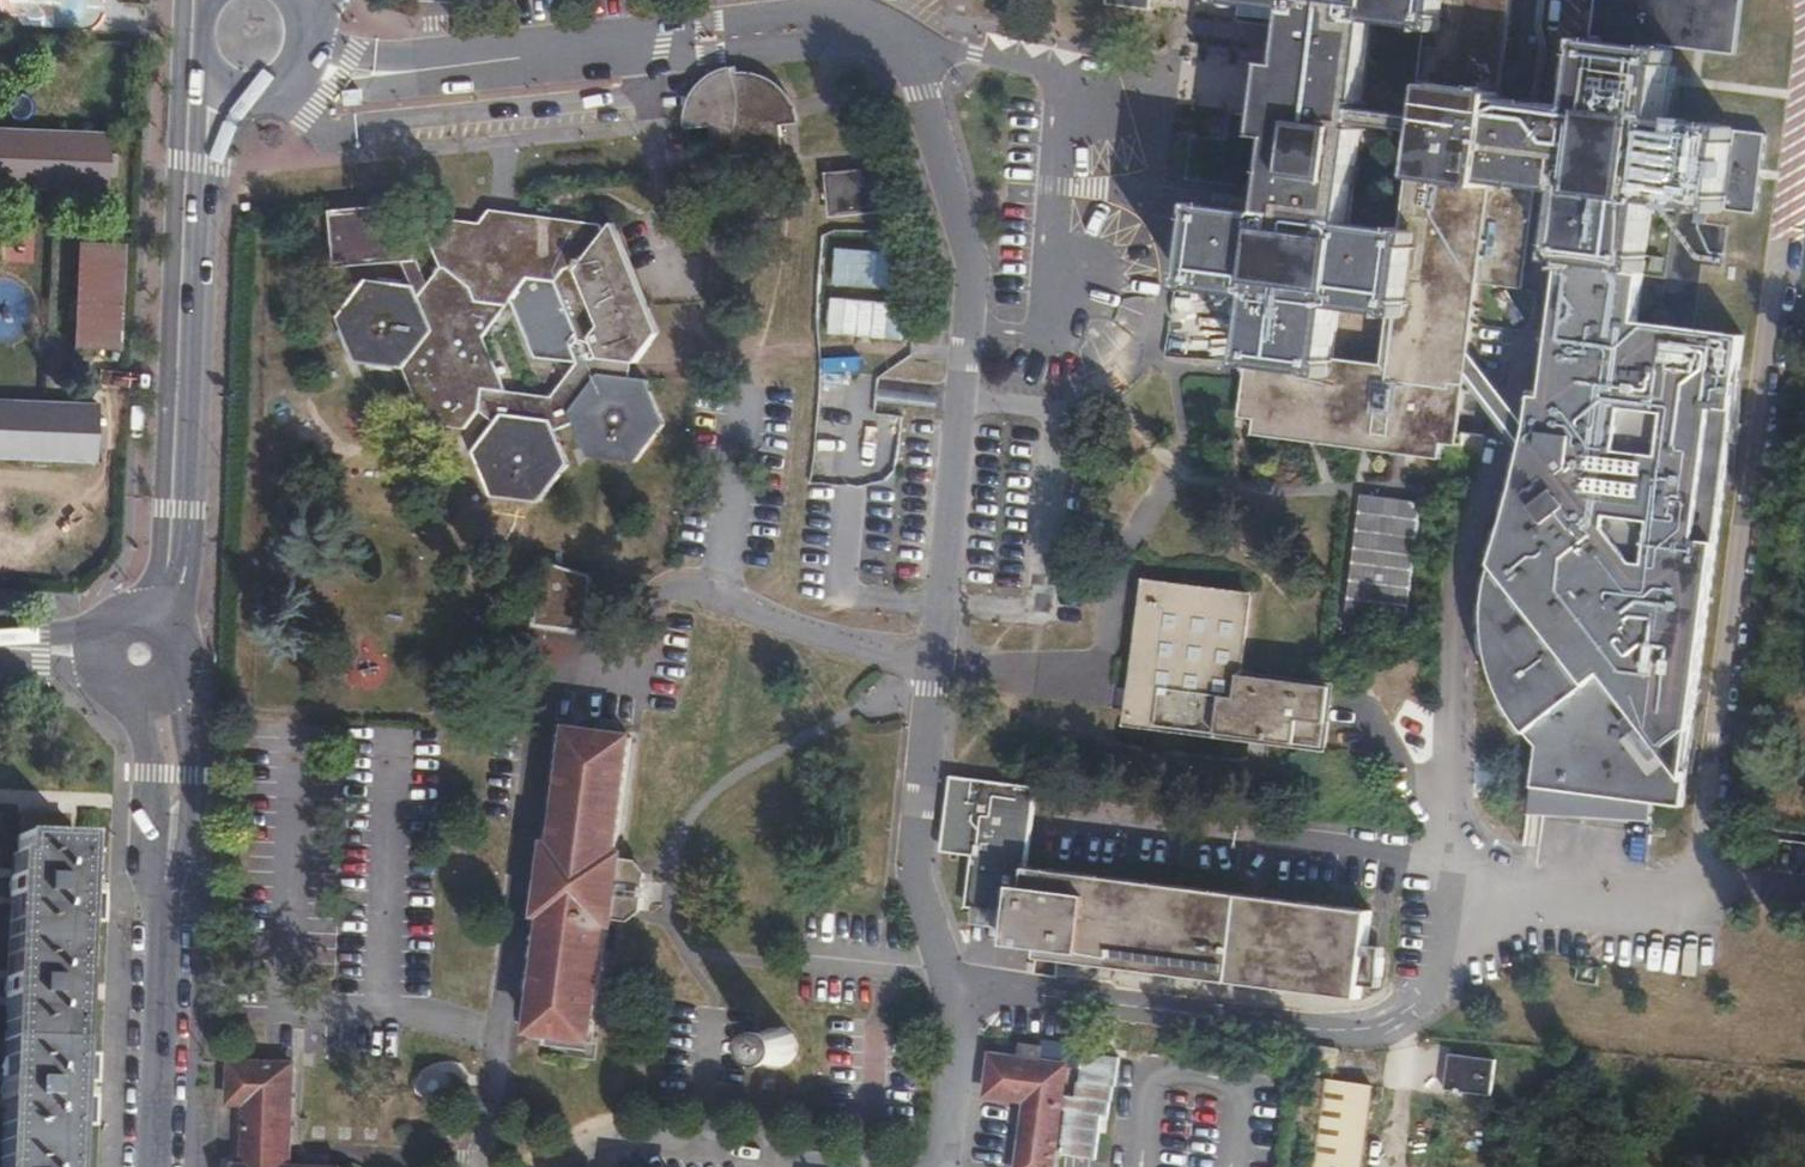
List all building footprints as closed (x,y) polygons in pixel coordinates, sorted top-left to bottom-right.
[(1687,307),(1698,219),(1700,205),(1722,208),(1723,196),(1739,198),(1738,212),(1769,214),(1779,135),(1748,131),(1746,143),(1730,141),(1732,127),(1664,119),(1673,49),(1660,47),(1662,31),(1705,37),(1710,0),(1562,0),(1560,19),(1607,25),(1605,40),(1589,38),(1581,105),(1506,94),(1518,0),(1223,0),(1223,2),(1240,4),(1291,11),(1295,11),(1291,40),(1289,62),(1284,61),(1283,71),(1268,69),(1265,92),(1280,94),(1279,102),(1283,103),(1269,213),(1202,206),(1191,286),(1257,295),(1250,349),(1265,351),(1264,364),(1254,363),(1247,415),(1257,416),(1256,427),(1445,451),(1446,441),(1458,443),(1466,378),(1470,348),(1479,282),(1521,286),(1535,184),(1571,189),(1562,257),(1559,289),(1687,307)] [(1277,24),(1291,40),(1295,11),(1291,11),(1240,4),(1238,19),(1277,24)] [(783,145),(776,84),(758,74),(734,73),(734,68),(715,73),(700,86),(701,104),(709,104),(715,154),(783,145)] [(105,183),(106,171),(115,172),(116,146),(107,146),(108,129),(0,124),(0,179),(105,183)] [(1749,125),(1748,131),(1779,135),(1780,128),(1749,125)] [(887,164),(826,170),(830,215),(892,208),(887,164)] [(402,259),(415,258),(410,202),(331,208),(335,265),(402,259)] [(463,219),(443,216),(427,235),(440,268),(423,290),(419,295),(417,291),(414,290),(410,290),(368,284),(338,322),(357,366),(406,373),(431,432),(461,436),(480,413),(494,423),(473,452),(492,497),(539,504),(568,465),(555,432),(571,425),(585,458),(634,464),(665,425),(646,380),(628,378),(628,364),(634,363),(650,342),(603,232),(598,221),(591,221),(583,231),(568,218),(559,229),(544,217),(537,225),(521,213),(512,224),(485,221),(484,233),(470,232),(463,219)] [(603,232),(650,342),(658,332),(646,300),(611,221),(603,232)] [(123,235),(78,233),(75,342),(119,344),(123,235)] [(420,273),(415,258),(402,259),(410,290),(414,290),(417,291),(419,295),(423,290),(423,288),(420,273)] [(1687,307),(1559,289),(1549,392),(1545,392),(1535,429),(1528,453),(1491,589),(1491,643),(1501,680),(1540,746),(1528,825),(1653,828),(1658,811),(1689,814),(1749,353),(1682,340),(1687,307)] [(1535,429),(1470,348),(1466,378),(1528,453),(1535,429)] [(95,454),(96,443),(104,443),(105,419),(96,419),(97,398),(0,394),(0,450),(95,454)] [(1351,494),(1341,614),(1413,620),(1423,500),(1351,494)] [(532,628),(589,630),(591,571),(535,568),(532,628)] [(1149,581),(1130,719),(1325,745),(1333,684),(1242,672),(1252,596),(1149,581)] [(630,737),(569,729),(556,846),(548,845),(539,915),(547,916),(533,1030),(592,1038),(608,922),(614,923),(623,854),(616,853),(630,737)] [(1037,956),(1361,999),(1373,907),(1030,862),(1041,781),(953,769),(942,848),(973,851),(968,898),(1012,904),(1007,943),(1038,947),(1037,956)] [(84,840),(15,837),(0,1153),(0,1166),(68,1166),(84,840)] [(797,1054),(799,1047),(799,1042),(797,1036),(793,1030),(787,1026),(781,1024),(774,1024),(765,1028),(760,1033),(757,1039),(756,1045),(757,1052),(760,1058),(764,1062),(770,1066),(776,1067),(783,1066),(789,1064),(794,1059),(797,1054)] [(1027,1097),(1019,1166),(1053,1166),(1056,1148),(1095,1153),(1103,1093),(1064,1088),(1066,1065),(1081,1066),(1084,1043),(1042,1038),(1042,1044),(1021,1041),(1019,1058),(991,1055),(986,1092),(1027,1097)] [(1494,1060),(1447,1054),(1442,1090),(1489,1096),(1494,1060)] [(248,1161),(236,1160),(235,1166),(347,1166),(347,1165),(293,1163),(297,1064),(235,1061),(232,1099),(251,1101),(248,1161)] [(1326,1076),(1315,1157),(1332,1159),(1361,1163),(1372,1082),(1326,1076)] [(1315,1157),(1308,1156),(1307,1166),(1331,1166),(1332,1159),(1315,1157)]
